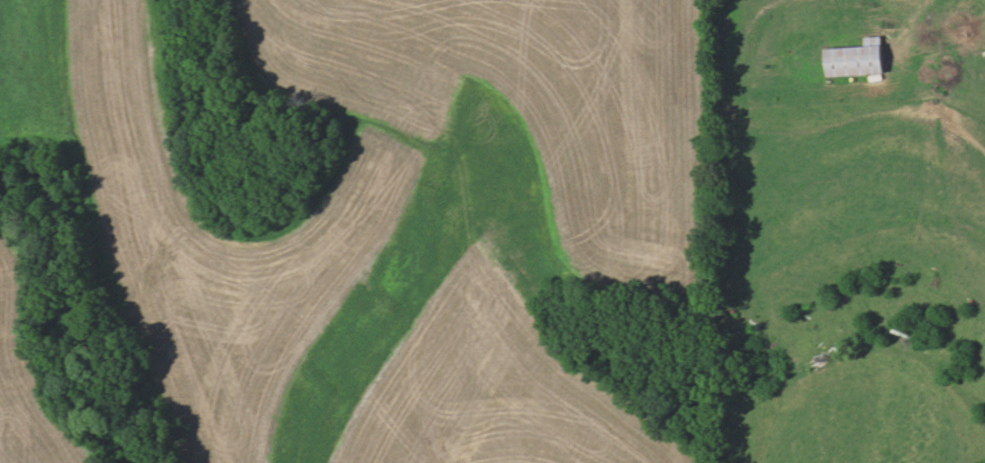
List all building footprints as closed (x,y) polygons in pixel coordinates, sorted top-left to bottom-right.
[(865,38),(866,48),(827,50),(828,77),(884,75),(883,38),(865,38)] [(891,330),(905,335),(907,330),(893,324),(891,330)]
